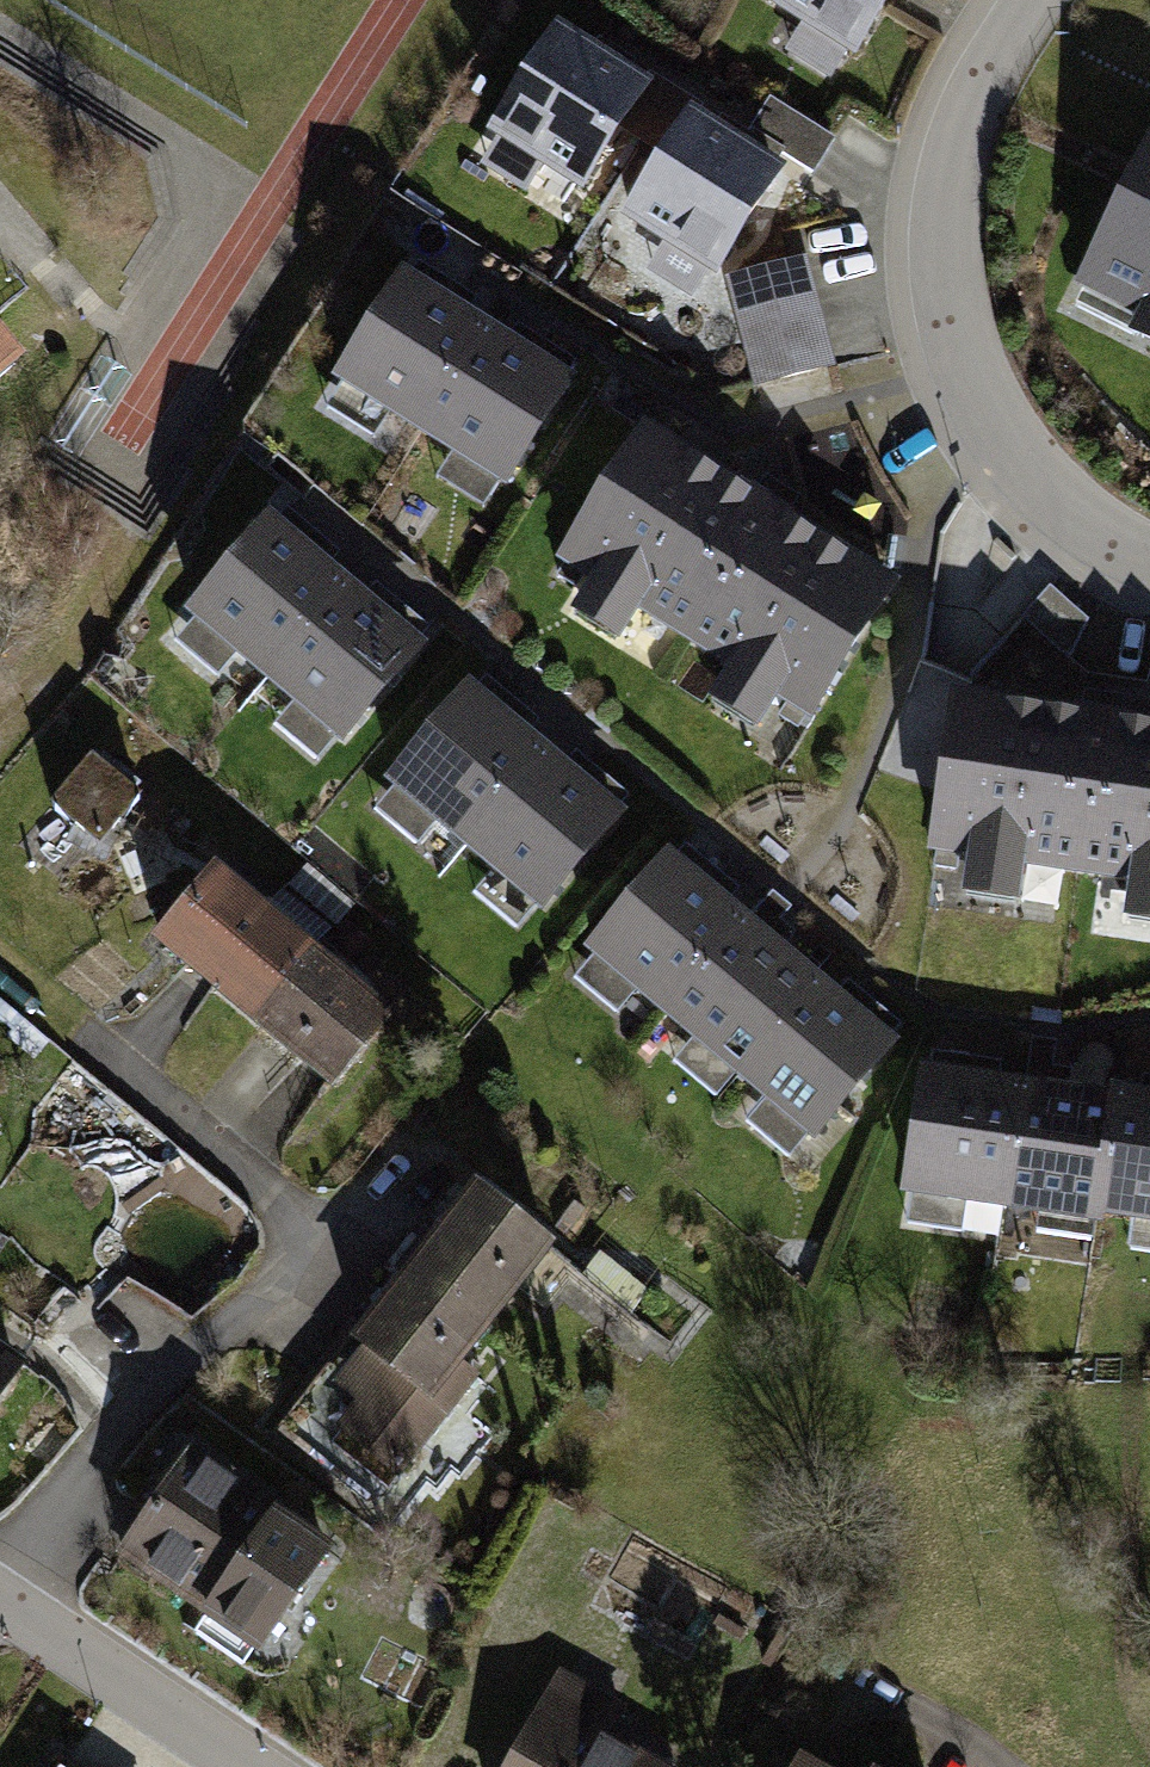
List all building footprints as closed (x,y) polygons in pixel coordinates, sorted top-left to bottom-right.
[(764,9),(865,72),(911,0),(770,0),(764,9)] [(664,90),(566,29),(496,140),(594,201),(664,90)] [(774,91),(751,125),(810,166),(833,133),(774,91)] [(793,176),(701,117),(628,231),(720,290),(793,176)] [(1148,126),(1072,286),(1149,323),(1149,127),(1148,126)] [(496,330),(406,272),(334,384),(423,441),(496,330)] [(43,370),(0,317),(0,405),(43,370)] [(585,387),(496,330),(423,441),(513,499),(585,387)] [(901,586),(655,427),(568,560),(599,580),(573,619),(632,657),(654,622),(732,672),(707,710),(761,745),(786,706),(811,723),(901,586)] [(361,583),(281,517),(194,621),(273,687),(361,583)] [(440,650),(361,583),(273,687),(353,754),(440,650)] [(965,689),(943,856),(980,861),(975,900),(1031,907),(1036,874),(1138,887),(1132,926),(1149,929),(1149,714),(965,689)] [(478,856),(562,758),(483,691),(399,788),(478,856)] [(91,749),(54,800),(104,837),(142,785),(91,749)] [(557,923),(641,826),(562,758),(478,856),(557,923)] [(755,916),(679,855),(597,957),(673,1017),(755,916)] [(231,865),(165,943),(256,1019),(322,941),(231,865)] [(831,977),(755,916),(673,1017),(749,1078),(831,977)] [(322,941),(256,1019),(347,1096),(413,1017),(322,941)] [(907,1038),(831,977),(749,1078),(825,1139),(907,1038)] [(936,1063),(917,1196),(1016,1210),(1035,1077),(936,1063)] [(1035,1077),(1016,1210),(1114,1224),(1134,1092),(1035,1077)] [(1114,1224),(1149,1230),(1149,1094),(1134,1092),(1114,1224)] [(491,1187),(428,1269),(504,1328),(568,1247),(491,1187)] [(504,1328),(428,1269),(370,1343),(383,1353),(354,1391),(369,1403),(347,1432),(413,1482),(491,1382),(473,1368),(504,1328)] [(0,1347),(0,1422),(34,1369),(0,1347)] [(206,1452),(127,1569),(222,1634),(301,1516),(206,1452)] [(565,1685),(521,1766),(665,1766),(618,1742),(630,1719),(565,1685)]
